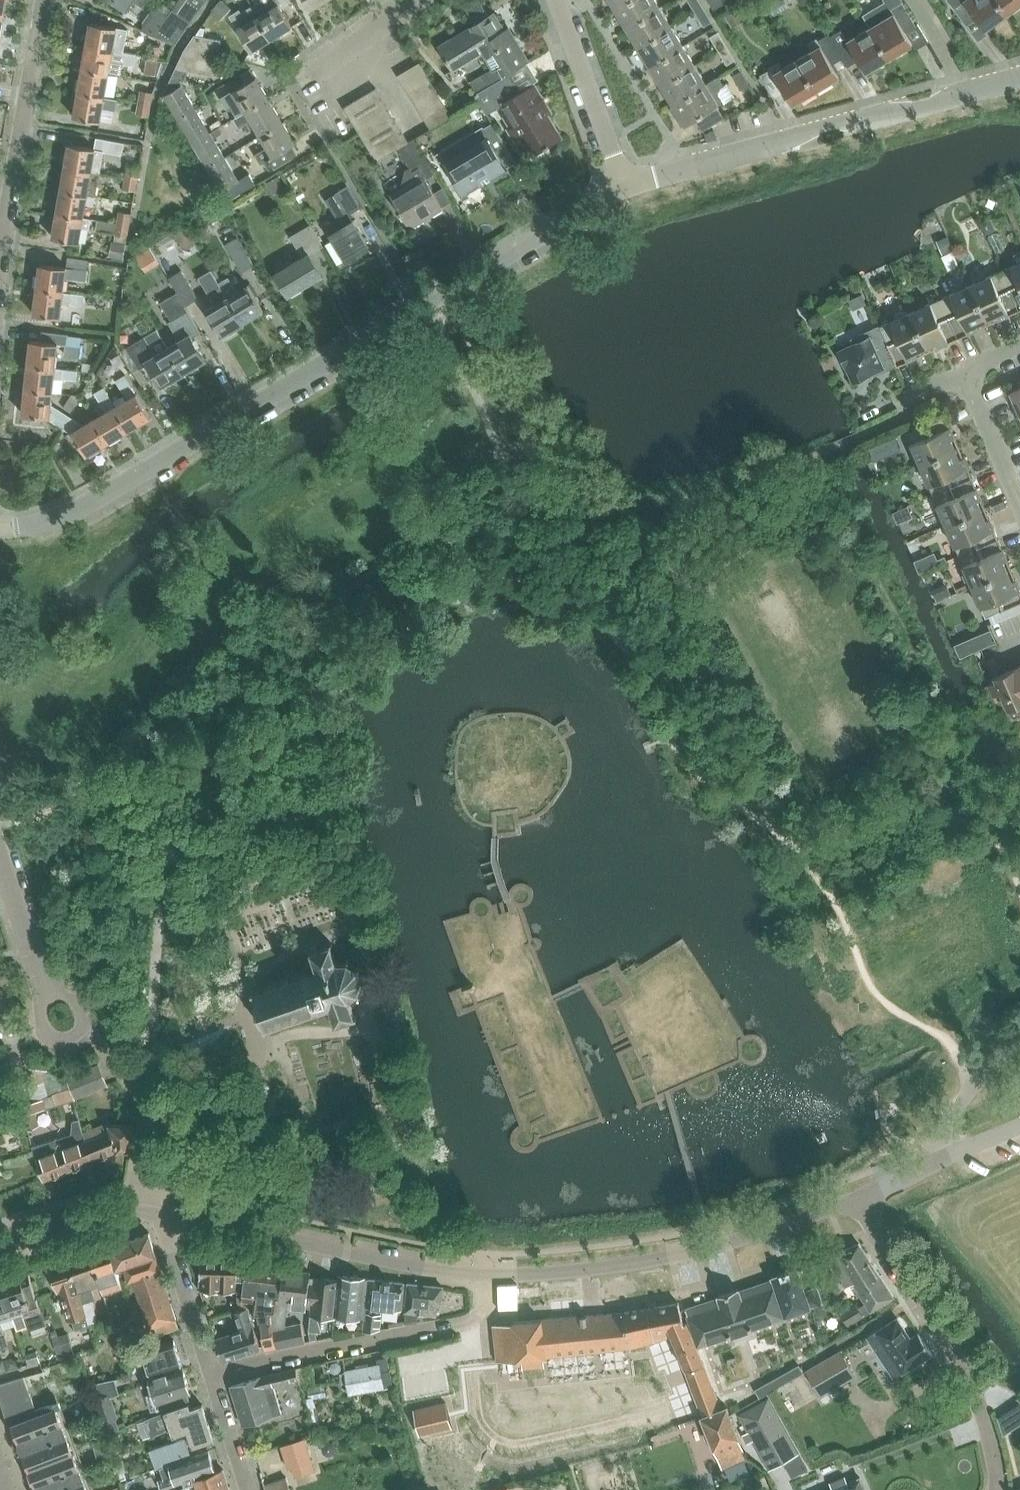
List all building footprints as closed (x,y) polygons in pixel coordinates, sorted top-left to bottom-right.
[(126,9),(132,0),(114,0),(126,9)] [(178,13),(190,22),(204,2),(203,0),(187,0),(178,13)] [(231,8),(223,0),(222,0),(213,11),(214,12),(211,15),(217,20),(219,18),(221,20),(231,8)] [(252,5),(271,38),(292,26),(282,8),(280,9),(274,0),(260,0),(252,5)] [(309,9),(324,0),(304,0),(309,9)] [(464,8),(470,18),(483,10),(477,0),(464,8)] [(614,9),(630,0),(609,0),(614,9)] [(614,9),(626,28),(659,8),(654,0),(630,0),(614,9)] [(695,10),(703,5),(701,0),(689,0),(695,10)] [(713,10),(730,0),(707,0),(713,10)] [(949,4),(965,27),(976,19),(984,30),(1006,14),(996,0),(946,0),(949,4)] [(1006,14),(1019,4),(1019,0),(996,0),(1006,14)] [(893,14),(870,28),(888,59),(912,45),(905,33),(916,26),(902,3),(890,10),(893,14)] [(157,8),(142,30),(155,36),(175,45),(190,22),(178,13),(173,10),(164,4),(160,10),(157,8)] [(240,10),(231,15),(238,28),(237,29),(250,50),(271,38),(252,5),(241,11),(240,10)] [(703,5),(695,10),(703,24),(712,19),(703,5)] [(739,6),(726,14),(732,24),(745,18),(739,6)] [(626,28),(638,47),(671,27),(659,8),(626,28)] [(491,68),(493,70),(498,66),(504,77),(509,74),(509,73),(529,61),(514,36),(509,39),(494,13),(474,25),(485,42),(479,46),(482,52),(491,68)] [(90,23),(86,47),(120,53),(123,53),(127,30),(90,23)] [(477,55),(482,52),(479,46),(485,42),(474,25),(439,46),(453,70),(463,63),(469,71),(481,64),(477,55)] [(638,47),(649,67),(682,47),(671,27),(638,47)] [(839,28),(828,35),(842,58),(848,67),(858,61),(865,73),(888,59),(870,28),(847,42),(839,28)] [(710,35),(718,49),(727,44),(718,30),(710,35)] [(194,34),(183,50),(216,57),(220,40),(194,34)] [(811,52),(797,60),(815,91),(839,77),(831,64),(842,58),(833,44),(828,35),(817,41),(815,38),(806,43),(811,52)] [(147,43),(145,54),(160,57),(161,45),(147,43)] [(727,44),(718,49),(727,64),(736,58),(727,44)] [(86,47),(82,69),(109,74),(109,73),(121,75),(124,62),(124,58),(126,58),(127,53),(124,53),(123,53),(120,53),(113,52),(86,47)] [(649,67),(661,86),(694,66),(682,47),(649,67)] [(216,57),(183,50),(176,67),(212,75),(216,57)] [(146,56),(144,73),(156,75),(158,68),(159,59),(146,56)] [(771,69),(759,76),(773,100),(784,93),(792,105),(815,91),(797,60),(783,68),(778,60),(769,66),(771,69)] [(398,75),(431,128),(452,115),(420,63),(398,75)] [(491,68),(481,74),(488,86),(504,77),(498,66),(493,70),(491,68)] [(661,86),(672,105),(706,85),(694,66),(661,86)] [(82,69),(78,92),(104,97),(109,74),(82,69)] [(749,84),(741,70),(734,75),(742,89),(749,84)] [(488,86),(475,94),(488,114),(503,104),(504,106),(515,124),(507,128),(525,158),(563,137),(549,114),(553,112),(535,83),(520,92),(509,74),(504,77),(488,86)] [(684,125),(695,119),(702,131),(723,118),(716,106),(725,100),(719,92),(723,82),(720,76),(706,85),(672,105),(684,125)] [(237,117),(246,111),(268,98),(256,77),(221,98),(227,108),(230,106),(237,117)] [(164,96),(193,144),(210,134),(182,86),(164,96)] [(344,107),(377,159),(398,147),(408,141),(376,88),(344,107)] [(140,89),(138,101),(151,103),(154,91),(140,89)] [(116,99),(104,97),(78,92),(73,116),(100,121),(103,105),(115,107),(116,99)] [(237,117),(234,118),(239,127),(251,120),(261,135),(283,122),(268,98),(246,111),(237,117)] [(151,103),(138,101),(135,112),(149,115),(151,103)] [(219,119),(209,125),(212,130),(222,124),(219,119)] [(268,147),(255,155),(260,162),(264,159),(269,168),(296,152),(291,144),(295,142),(283,122),(261,135),(268,147)] [(482,127),(436,154),(448,174),(452,172),(465,194),(506,170),(504,168),(515,161),(510,154),(492,123),(483,128),(482,127)] [(210,134),(193,144),(207,168),(225,158),(214,140),(223,134),(220,128),(210,134)] [(714,128),(704,132),(707,140),(716,138),(714,128)] [(96,136),(94,148),(122,153),(124,141),(96,136)] [(408,141),(398,147),(409,166),(405,168),(401,183),(405,188),(391,197),(410,228),(442,208),(425,180),(434,174),(413,139),(408,141)] [(69,144),(65,167),(99,174),(104,150),(69,144)] [(207,168),(222,192),(227,201),(255,184),(250,175),(239,182),(225,158),(207,168)] [(127,164),(125,176),(138,178),(140,167),(127,164)] [(65,167),(60,190),(87,195),(93,196),(95,197),(99,174),(65,167)] [(138,178),(125,176),(122,187),(135,189),(138,178)] [(277,176),(267,181),(273,192),(283,187),(277,176)] [(331,234),(346,260),(368,247),(352,220),(351,220),(347,213),(358,206),(346,186),(326,198),(343,227),(331,234)] [(60,190),(56,213),(83,218),(86,203),(92,204),(93,196),(87,195),(60,190)] [(118,210),(116,222),(130,224),(132,212),(128,211),(130,200),(122,198),(120,210),(118,210)] [(56,213),(52,237),(79,242),(81,227),(89,228),(91,219),(83,218),(56,213)] [(988,217),(979,221),(985,234),(994,229),(988,217)] [(130,224),(116,222),(97,219),(95,228),(114,232),(113,238),(112,238),(108,256),(124,259),(130,224)] [(185,225),(174,232),(184,250),(195,243),(185,225)] [(309,253),(323,245),(310,225),(291,236),(303,257),(276,273),(289,295),(322,276),(309,253)] [(952,249),(946,235),(935,239),(941,254),(952,249)] [(226,242),(242,271),(252,265),(236,236),(226,242)] [(67,257),(65,267),(77,269),(77,267),(86,268),(88,260),(67,257)] [(1002,270),(1019,309),(1019,308),(1019,262),(1002,270)] [(40,264),(37,289),(63,292),(65,275),(76,277),(77,269),(65,267),(40,264)] [(77,269),(76,277),(76,278),(88,279),(89,268),(86,268),(77,267),(77,269)] [(169,276),(186,304),(199,297),(182,268),(169,276)] [(1002,270),(971,284),(989,323),(1019,309),(1002,270)] [(211,271),(199,278),(215,304),(206,310),(221,336),(242,323),(234,310),(227,297),(218,283),(211,271)] [(248,285),(237,291),(229,276),(218,283),(242,323),(263,310),(248,285)] [(971,284),(941,298),(959,337),(989,323),(971,284)] [(37,289),(34,314),(60,317),(61,303),(70,304),(72,293),(63,292),(37,289)] [(160,301),(171,318),(168,320),(169,322),(180,340),(169,347),(184,374),(206,361),(193,338),(201,333),(200,331),(201,330),(176,290),(160,301)] [(861,293),(848,299),(852,309),(865,303),(861,293)] [(941,298),(910,312),(928,351),(959,337),(941,298)] [(894,320),(880,326),(890,347),(898,365),(928,351),(918,330),(910,312),(907,314),(906,311),(902,310),(894,313),(893,317),(894,320)] [(898,365),(880,326),(853,339),(855,343),(840,350),(854,381),(884,367),(886,370),(898,365)] [(184,374),(169,347),(158,329),(129,347),(140,365),(141,367),(142,369),(150,364),(163,386),(183,374),(184,374)] [(42,331),(41,341),(57,343),(56,354),(79,357),(81,336),(69,335),(68,334),(42,331)] [(31,340),(29,365),(55,367),(56,354),(57,343),(41,341),(31,340)] [(29,365),(26,389),(39,391),(53,392),(54,377),(76,379),(77,369),(55,367),(42,366),(29,365)] [(140,365),(133,369),(142,384),(149,380),(142,369),(141,367),(140,365)] [(128,399),(115,406),(129,430),(151,418),(137,394),(125,373),(116,378),(128,399)] [(1012,389),(1019,408),(1019,385),(1012,389)] [(50,419),(58,424),(65,413),(51,404),(53,392),(26,389),(24,414),(50,417),(50,419)] [(107,412),(94,419),(108,443),(129,430),(115,406),(106,390),(97,395),(107,412)] [(72,392),(63,407),(70,411),(79,397),(72,392)] [(65,413),(58,424),(72,433),(74,432),(88,455),(108,443),(94,419),(83,425),(65,413)] [(907,432),(921,463),(960,446),(947,415),(907,432)] [(894,436),(868,447),(873,460),(900,449),(894,436)] [(921,463),(934,494),(973,477),(960,446),(921,463)] [(934,494),(947,525),(986,508),(973,477),(934,494)] [(947,525),(960,555),(999,538),(986,508),(947,525)] [(999,538),(960,555),(965,568),(963,569),(961,573),(965,581),(969,582),(971,582),(973,586),(1013,569),(999,538)] [(921,572),(939,564),(947,561),(945,556),(937,559),(934,552),(916,560),(921,572)] [(973,586),(986,617),(1019,603),(1019,586),(1013,569),(973,586)] [(945,583),(932,589),(937,599),(950,594),(945,583)] [(990,630),(979,635),(984,647),(995,642),(990,630)] [(1016,668),(996,676),(998,681),(990,685),(995,695),(1002,692),(1009,709),(1019,704),(1019,678),(1016,668)] [(227,874),(215,882),(219,889),(231,881),(227,874)] [(319,969),(253,992),(261,1015),(266,1029),(331,1006),(337,1023),(357,1016),(359,1015),(359,1013),(359,1011),(359,1010),(358,1009),(356,1008),(354,1008),(351,1008),(348,1000),(358,993),(363,982),(359,970),(348,962),(336,964),(329,946),(326,947),(325,945),(324,944),(323,944),(322,943),(319,944),(318,945),(317,947),(317,948),(317,950),(313,952),(319,969)] [(9,1056),(3,1058),(7,1074),(13,1073),(9,1056)] [(68,1078),(72,1088),(76,1097),(106,1085),(98,1065),(68,1078)] [(76,1097),(72,1088),(44,1097),(44,1098),(21,1104),(28,1127),(40,1124),(35,1111),(47,1107),(56,1105),(76,1097)] [(71,1135),(56,1140),(66,1172),(91,1162),(82,1134),(77,1117),(72,1119),(71,1135)] [(116,1151),(131,1150),(135,1125),(117,1124),(108,1125),(108,1123),(82,1134),(91,1162),(116,1152),(116,1151)] [(66,1172),(56,1140),(31,1147),(42,1182),(66,1172)] [(109,1247),(118,1273),(122,1271),(120,1266),(123,1265),(128,1280),(132,1278),(149,1329),(177,1319),(148,1234),(109,1247)] [(857,1245),(829,1258),(845,1287),(853,1283),(870,1311),(894,1297),(857,1245)] [(123,1288),(118,1273),(109,1247),(89,1254),(99,1284),(103,1295),(123,1288)] [(90,1287),(99,1284),(89,1254),(69,1260),(79,1291),(87,1313),(85,1313),(88,1323),(97,1320),(91,1300),(92,1299),(90,1294),(92,1293),(90,1287)] [(200,1289),(243,1291),(246,1266),(246,1261),(201,1259),(200,1289)] [(66,1320),(85,1313),(87,1313),(79,1291),(69,1260),(48,1267),(66,1320)] [(243,1291),(242,1301),(253,1302),(252,1311),(258,1312),(265,1349),(276,1347),(274,1338),(277,1302),(279,1302),(279,1300),(282,1270),(246,1266),(243,1291)] [(717,1299),(684,1310),(687,1319),(688,1318),(697,1345),(719,1338),(725,1336),(728,1335),(749,1328),(755,1326),(760,1324),(810,1309),(809,1307),(821,1302),(816,1286),(803,1291),(797,1271),(796,1269),(770,1278),(771,1281),(739,1292),(737,1292),(736,1289),(718,1294),(717,1295),(716,1295),(717,1299)] [(310,1273),(282,1270),(279,1300),(292,1302),(291,1306),(308,1308),(308,1303),(312,1304),(310,1314),(334,1317),(337,1292),(339,1280),(314,1277),(314,1281),(309,1280),(310,1273)] [(21,1277),(1,1284),(12,1317),(24,1314),(28,1327),(45,1321),(37,1298),(29,1276),(21,1278),(21,1277)] [(336,1313),(365,1316),(366,1307),(368,1279),(339,1276),(336,1313)] [(403,1283),(368,1279),(366,1307),(365,1316),(363,1331),(381,1328),(382,1313),(382,1308),(400,1310),(403,1283)] [(0,1284),(0,1336),(5,1334),(1,1321),(12,1317),(1,1284),(0,1284)] [(440,1306),(442,1287),(408,1284),(405,1312),(435,1315),(436,1305),(440,1306)] [(279,1302),(277,1302),(274,1338),(276,1347),(305,1341),(301,1322),(285,1325),(283,1309),(278,1310),(279,1302)] [(677,1303),(647,1309),(652,1331),(654,1339),(669,1335),(671,1341),(703,1418),(719,1459),(723,1468),(744,1459),(747,1458),(743,1449),(726,1408),(722,1410),(686,1321),(683,1322),(677,1303)] [(840,1313),(848,1324),(863,1315),(856,1304),(840,1313)] [(118,1305),(109,1309),(112,1315),(121,1311),(118,1305)] [(258,1342),(246,1307),(234,1311),(240,1329),(216,1338),(223,1358),(260,1347),(258,1342)] [(212,1309),(206,1311),(209,1317),(215,1315),(212,1309)] [(513,1323),(494,1325),(497,1361),(522,1358),(523,1368),(544,1365),(543,1356),(628,1347),(633,1345),(654,1339),(652,1331),(647,1309),(622,1313),(595,1316),(590,1316),(519,1323),(513,1323)] [(876,1332),(868,1338),(879,1355),(885,1351),(900,1374),(902,1373),(931,1354),(924,1343),(918,1333),(910,1339),(897,1319),(876,1332)] [(68,1332),(52,1337),(57,1353),(61,1352),(64,1361),(76,1357),(68,1332)] [(160,1366),(163,1375),(183,1369),(174,1340),(143,1350),(149,1370),(160,1366)] [(37,1350),(25,1354),(28,1364),(40,1360),(37,1350)] [(804,1373),(817,1394),(851,1373),(839,1352),(804,1373)] [(11,1357),(5,1359),(8,1369),(19,1366),(17,1360),(11,1357)] [(345,1373),(340,1373),(342,1382),(346,1381),(348,1393),(392,1385),(387,1357),(376,1359),(377,1364),(344,1369),(345,1373)] [(798,1365),(778,1377),(783,1385),(803,1373),(798,1365)] [(244,1425),(274,1415),(282,1412),(273,1383),(299,1377),(296,1366),(261,1376),(231,1386),(244,1425)] [(183,1369),(163,1375),(157,1377),(157,1374),(154,1375),(155,1378),(147,1380),(157,1411),(174,1405),(190,1400),(188,1395),(191,1394),(183,1369)] [(17,1417),(38,1409),(26,1376),(0,1383),(0,1392),(6,1414),(15,1411),(17,1417)] [(106,1380),(90,1384),(94,1398),(110,1393),(106,1380)] [(111,1393),(110,1393),(94,1398),(102,1422),(119,1416),(111,1393)] [(753,1406),(738,1414),(768,1468),(783,1460),(791,1474),(806,1466),(804,1462),(798,1452),(768,1397),(753,1406)] [(445,1402),(413,1409),(419,1433),(451,1425),(445,1402)] [(174,1435),(188,1430),(194,1447),(214,1441),(203,1405),(190,1409),(189,1404),(165,1411),(145,1419),(151,1435),(168,1429),(170,1435),(174,1435)] [(13,1424),(21,1444),(66,1428),(58,1407),(46,1411),(44,1407),(38,1409),(17,1417),(18,1422),(13,1424)] [(21,1444),(28,1464),(73,1447),(66,1428),(21,1444)] [(192,1456),(185,1435),(150,1448),(156,1468),(192,1456)] [(305,1437),(282,1445),(290,1467),(292,1466),(296,1478),(317,1471),(305,1437)] [(94,1445),(99,1464),(114,1460),(108,1441),(94,1445)] [(38,1489),(40,1489),(83,1474),(73,1447),(28,1464),(38,1489)] [(158,1481),(161,1489),(173,1489),(177,1489),(198,1480),(197,1478),(215,1471),(209,1452),(160,1468),(164,1479),(158,1481)] [(123,1457),(115,1460),(119,1472),(121,1479),(128,1477),(125,1470),(127,1470),(123,1457)] [(723,1468),(722,1468),(728,1481),(749,1472),(744,1459),(723,1468)] [(173,1489),(229,1489),(228,1487),(222,1469),(215,1471),(197,1478),(198,1480),(177,1489),(173,1489)] [(83,1474),(40,1489),(89,1489),(83,1474)] [(858,1477),(847,1482),(844,1476),(829,1482),(832,1489),(829,1489),(863,1489),(858,1477)] [(266,1489),(291,1489),(287,1478),(265,1485),(266,1489)]
